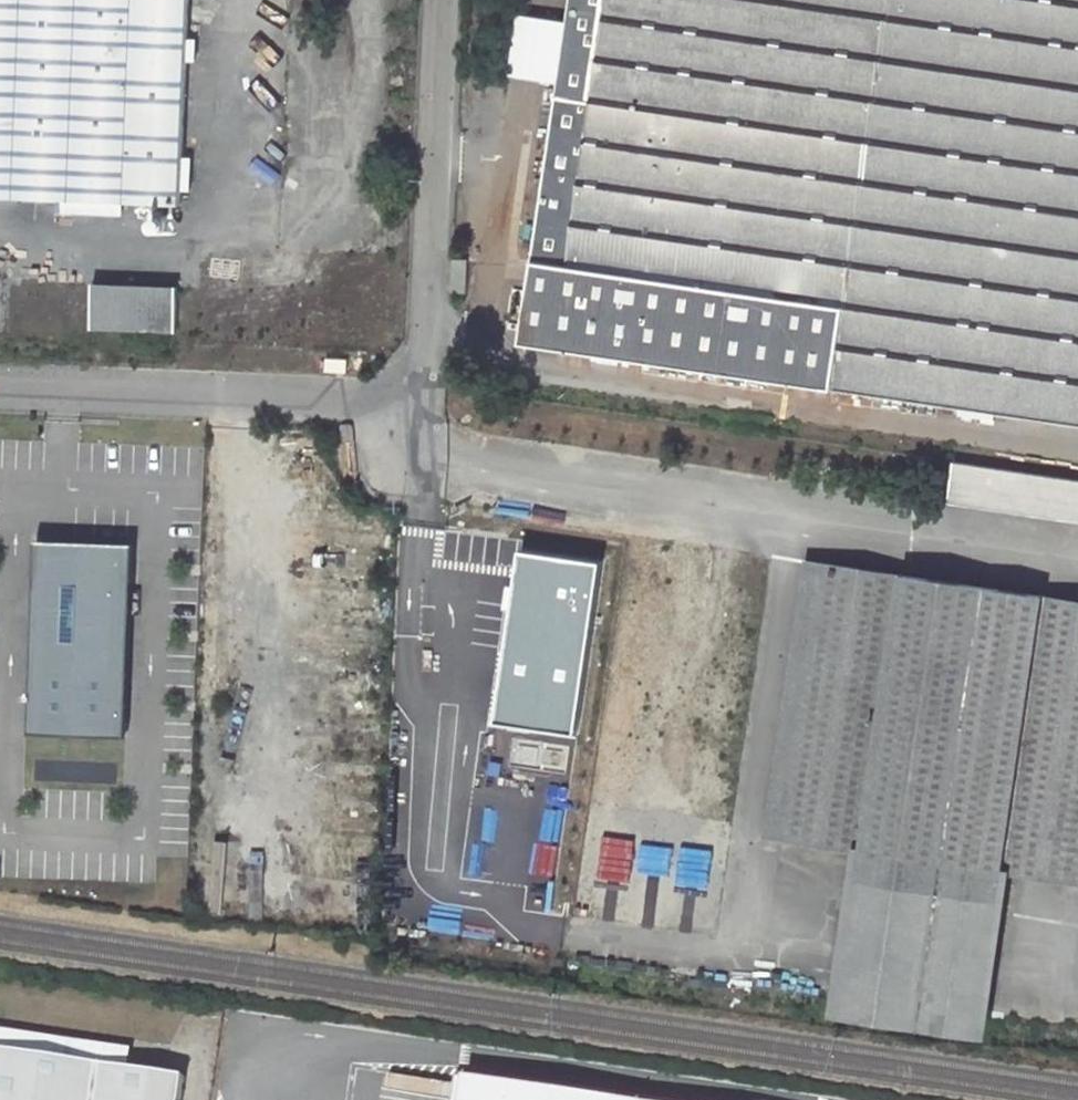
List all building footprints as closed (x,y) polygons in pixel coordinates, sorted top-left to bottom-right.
[(57,199),(56,209),(120,211),(121,201),(181,203),(190,0),(0,0),(0,197),(57,199)] [(567,27),(558,87),(520,343),(1077,425),(1077,0),(571,0),(567,27)] [(524,82),(558,87),(567,27),(533,22),(518,20),(509,80),(524,82)] [(169,286),(93,282),(91,326),(167,329),(169,286)] [(178,286),(169,286),(167,329),(176,330),(178,286)] [(466,389),(465,395),(501,401),(502,394),(466,389)] [(952,498),(1077,517),(1077,480),(956,462),(952,498)] [(140,547),(43,543),(37,731),(127,738),(140,547)] [(595,569),(515,558),(491,727),(571,738),(595,569)] [(778,836),(860,848),(1006,870),(1077,881),(1077,602),(819,562),(778,836)] [(860,848),(836,1014),(982,1036),(1006,870),(860,848)] [(187,1075),(0,1047),(0,1099),(183,1099),(187,1075)] [(570,1094),(465,1079),(462,1099),(569,1099),(570,1094)]
